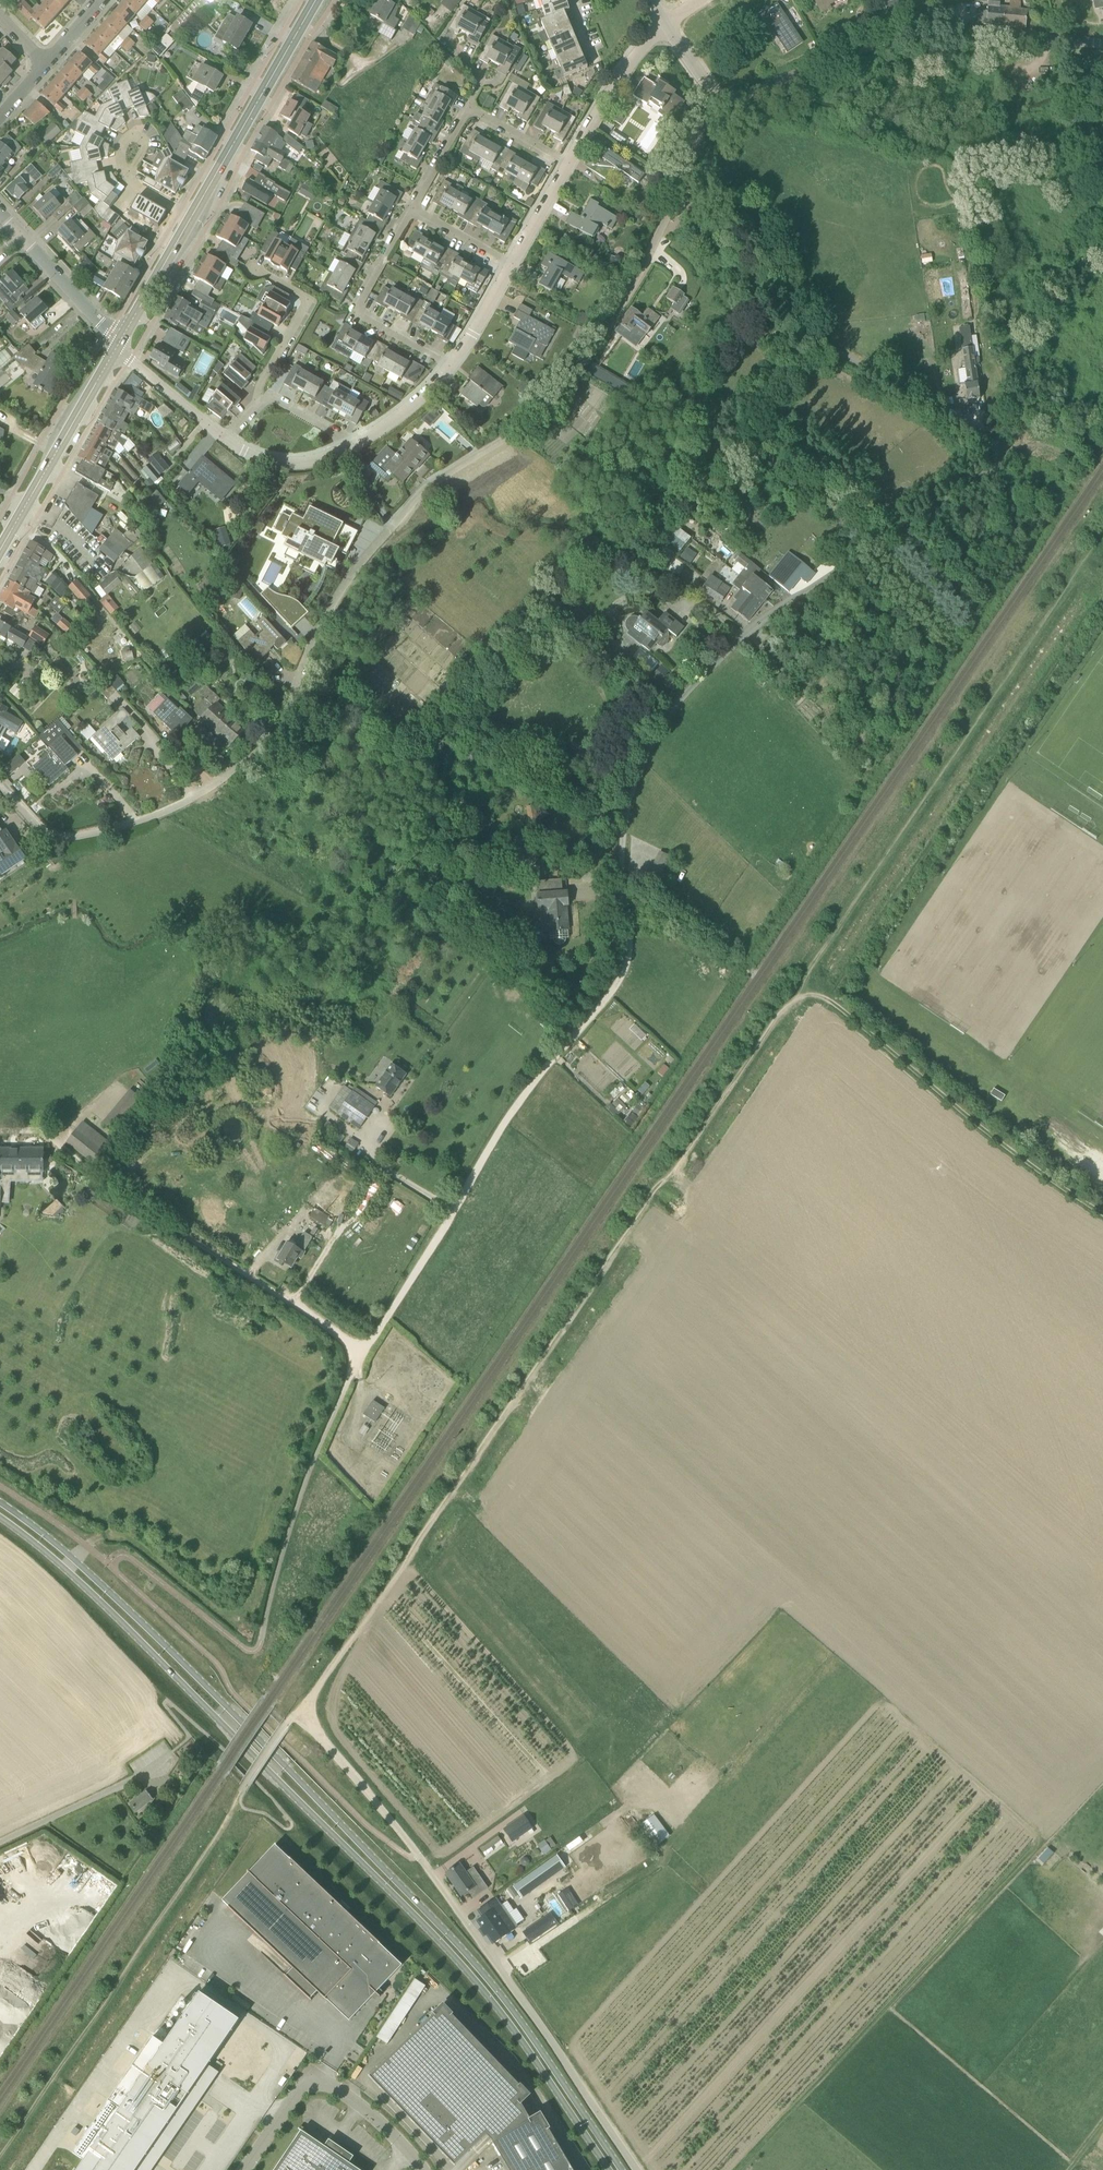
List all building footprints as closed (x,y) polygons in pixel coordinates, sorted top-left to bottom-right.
[(23,0),(17,7),(30,21),(32,19),(45,30),(54,19),(41,8),(36,14),(33,10),(23,0)] [(41,8),(54,19),(63,9),(53,0),(48,0),(41,8)] [(63,9),(71,0),(53,0),(63,9)] [(146,4),(141,0),(127,0),(124,4),(136,15),(146,4)] [(215,23),(222,15),(211,5),(215,0),(197,0),(171,30),(181,39),(203,14),(214,24),(215,23)] [(384,23),(378,33),(391,41),(397,31),(394,30),(399,21),(395,18),(398,13),(399,9),(384,0),(380,0),(371,15),(384,23)] [(452,13),(461,0),(443,0),(440,4),(452,13)] [(567,1),(566,0),(541,0),(544,9),(567,1)] [(821,12),(830,8),(829,5),(839,0),(815,0),(821,12)] [(900,0),(896,0),(884,4),(889,16),(903,11),(900,0)] [(988,11),(979,11),(978,24),(1002,26),(1004,8),(1000,8),(1000,0),(988,0),(988,11)] [(1025,28),(1027,10),(1021,9),(1022,0),(1016,0),(1011,0),(1010,8),(1004,8),(1002,26),(1025,28)] [(1102,8),(1102,2),(1102,0),(1093,0),(1095,9),(1102,8)] [(547,20),(564,12),(570,11),(567,1),(544,9),(547,20)] [(127,25),(136,15),(124,4),(114,14),(127,25)] [(463,4),(449,29),(458,34),(461,30),(465,33),(477,12),(463,4)] [(939,7),(940,13),(954,10),(952,4),(939,7)] [(519,15),(525,13),(523,5),(516,7),(519,15)] [(799,38),(777,5),(748,19),(753,28),(767,21),(784,47),(799,38)] [(468,39),(477,44),(491,20),(477,12),(465,33),(470,35),(468,39)] [(568,22),(564,12),(547,20),(542,22),(546,31),(568,22)] [(105,25),(118,36),(127,25),(114,14),(105,25)] [(215,38),(224,43),(238,51),(253,25),(239,17),(237,19),(229,14),(215,38)] [(410,15),(402,28),(413,35),(421,22),(410,15)] [(154,23),(147,16),(143,21),(150,27),(154,23)] [(143,21),(140,25),(147,31),(150,27),(143,21)] [(549,41),(572,31),(568,22),(546,31),(549,41)] [(108,46),(118,36),(105,25),(96,35),(108,46)] [(553,50),(576,40),(572,31),(549,41),(553,50)] [(153,50),(159,55),(173,38),(167,33),(153,50)] [(96,35),(86,46),(106,63),(110,59),(109,59),(103,53),(108,46),(96,35)] [(493,35),(479,59),(488,64),(490,60),(495,63),(507,43),(493,35)] [(128,37),(124,42),(132,48),(136,44),(128,37)] [(557,59),(580,49),(576,40),(553,50),(557,59)] [(128,52),(132,48),(124,42),(121,45),(128,52)] [(292,79),(292,80),(316,93),(325,78),(328,72),(329,72),(331,67),(333,68),(340,58),(313,42),(292,79)] [(498,70),(507,75),(521,51),(507,43),(495,63),(500,66),(498,70)] [(12,73),(15,70),(12,66),(17,60),(4,49),(2,50),(0,49),(0,62),(12,73)] [(561,68),(584,58),(580,49),(557,59),(561,68)] [(453,63),(443,52),(440,56),(450,67),(453,63)] [(83,75),(89,81),(95,75),(99,70),(80,53),(70,64),(83,75)] [(154,64),(156,57),(148,55),(147,62),(154,64)] [(520,62),(524,64),(528,57),(524,55),(520,62)] [(565,78),(588,68),(584,58),(561,68),(565,78)] [(8,83),(12,78),(9,76),(12,73),(0,62),(0,76),(8,83)] [(524,64),(520,62),(518,65),(516,69),(515,70),(519,72),(524,64)] [(74,86),(83,75),(70,64),(61,75),(74,86)] [(214,92),(223,77),(203,66),(194,81),(200,84),(198,89),(205,93),(208,89),(214,92)] [(104,81),(109,85),(114,79),(107,72),(101,78),(104,81)] [(74,86),(61,75),(52,85),(65,96),(74,86)] [(2,85),(4,87),(8,83),(0,76),(0,87),(2,85)] [(633,96),(647,105),(652,99),(663,106),(658,114),(671,122),(684,102),(674,95),(676,92),(659,80),(655,86),(645,79),(633,96)] [(118,85),(128,109),(134,107),(136,111),(137,111),(140,117),(151,116),(147,107),(156,98),(154,96),(151,94),(146,93),(144,93),(141,94),(139,90),(133,92),(128,81),(118,85)] [(101,106),(121,127),(126,123),(123,117),(124,116),(122,111),(128,109),(118,85),(117,83),(109,91),(113,101),(101,106)] [(527,91),(513,83),(504,97),(499,107),(508,112),(510,108),(516,111),(527,91)] [(458,96),(441,87),(436,84),(425,102),(429,105),(444,113),(450,104),(453,106),(458,96)] [(52,85),(42,96),(61,113),(65,108),(63,106),(69,100),(65,96),(52,85)] [(572,94),(568,85),(562,88),(566,97),(572,94)] [(92,93),(84,87),(81,91),(88,98),(92,93)] [(189,111),(195,106),(183,90),(173,98),(184,112),(187,109),(189,111)] [(84,102),(88,98),(81,91),(77,95),(84,102)] [(518,117),(527,122),(540,98),(527,91),(516,111),(520,113),(518,117)] [(311,117),(303,112),(310,101),(298,94),(294,103),(290,100),(283,112),(286,114),(284,118),(293,123),(289,131),(298,137),(300,134),(306,138),(313,126),(307,122),(311,117)] [(51,114),(45,109),(37,101),(24,116),(35,126),(51,114)] [(325,101),(321,107),(334,114),(339,109),(325,101)] [(490,111),(493,105),(486,101),(482,108),(490,111)] [(548,102),(534,127),(544,132),(546,128),(550,131),(562,110),(548,102)] [(158,110),(154,103),(148,107),(151,114),(158,110)] [(439,122),(444,113),(429,105),(422,116),(424,117),(421,124),(437,133),(442,124),(439,122)] [(632,109),(624,105),(614,121),(621,126),(632,109)] [(78,121),(103,133),(105,127),(110,130),(110,129),(117,132),(121,127),(101,106),(95,118),(85,112),(77,120),(78,120),(78,121)] [(562,142),(576,118),(562,110),(550,131),(555,133),(553,137),(562,142)] [(78,121),(78,120),(77,120),(72,125),(70,126),(68,128),(76,132),(77,127),(78,121)] [(60,125),(65,130),(68,128),(70,126),(65,121),(60,125)] [(80,148),(109,152),(110,145),(104,142),(104,141),(100,139),(103,133),(78,121),(77,127),(76,132),(77,132),(86,137),(81,147),(80,148)] [(40,136),(48,145),(61,132),(53,124),(40,136)] [(432,142),(437,133),(421,124),(417,130),(416,129),(414,132),(408,128),(403,137),(409,141),(424,149),(429,140),(432,142)] [(218,137),(212,134),(210,133),(212,130),(204,126),(203,129),(197,126),(193,133),(187,130),(182,140),(208,155),(218,137)] [(256,142),(284,159),(287,154),(282,151),(286,144),(299,153),(304,147),(296,142),(287,134),(283,140),(278,135),(278,134),(265,126),(256,142)] [(198,157),(204,160),(205,160),(208,155),(182,140),(176,130),(170,142),(174,152),(176,153),(174,156),(185,161),(188,156),(196,160),(198,157)] [(473,130),(464,146),(470,150),(469,152),(481,159),(490,143),(481,138),(482,135),(473,130)] [(623,146),(627,140),(613,130),(609,136),(623,146)] [(7,148),(0,156),(0,176),(4,171),(8,174),(13,168),(6,163),(14,154),(16,156),(22,149),(16,141),(7,148)] [(419,158),(424,149),(409,141),(402,152),(399,151),(395,157),(417,169),(422,160),(419,158)] [(256,142),(251,150),(258,154),(254,160),(257,161),(268,167),(273,159),(281,163),(281,164),(279,167),(286,171),(290,163),(288,162),(284,159),(256,142)] [(481,159),(491,164),(489,168),(497,172),(509,150),(501,146),(499,149),(490,143),(481,159)] [(154,154),(156,149),(151,148),(151,147),(150,147),(150,148),(149,148),(149,149),(146,153),(149,156),(154,154)] [(187,181),(186,181),(187,178),(186,176),(188,172),(170,161),(173,156),(168,147),(160,152),(153,166),(158,169),(185,184),(187,181)] [(71,168),(73,174),(98,168),(97,162),(102,161),(102,159),(108,158),(109,152),(80,148),(81,150),(83,160),(73,163),(70,163),(71,168)] [(515,184),(517,179),(526,164),(517,158),(518,155),(509,150),(497,172),(508,178),(507,180),(515,184)] [(605,179),(613,168),(617,168),(639,183),(645,174),(609,150),(603,159),(602,166),(583,164),(605,179)] [(382,164),(385,158),(379,155),(375,161),(382,164)] [(253,169),(260,173),(263,168),(256,164),(253,169)] [(530,183),(537,187),(546,171),(537,166),(535,169),(526,164),(517,179),(529,185),(530,183)] [(15,196),(19,200),(31,190),(28,188),(34,182),(35,183),(42,177),(32,165),(25,171),(18,177),(19,178),(7,190),(13,197),(15,196)] [(58,165),(48,174),(53,179),(63,170),(58,165)] [(91,194),(115,178),(112,173),(105,174),(105,173),(100,174),(98,168),(73,174),(68,175),(75,185),(88,181),(91,194)] [(180,190),(183,187),(183,188),(185,184),(158,169),(155,182),(147,177),(143,182),(160,192),(163,187),(176,194),(178,189),(180,190)] [(242,190),(245,192),(242,198),(246,203),(250,199),(252,196),(268,205),(274,195),(287,202),(291,193),(275,184),(276,183),(265,177),(266,177),(260,173),(255,182),(248,179),(242,190)] [(318,185),(323,178),(318,174),(313,181),(318,185)] [(101,220),(109,209),(118,197),(113,194),(116,189),(115,189),(119,183),(115,178),(91,194),(101,202),(95,210),(101,220)] [(489,186),(493,180),(489,178),(485,179),(483,183),(489,186)] [(378,188),(381,190),(374,202),(390,210),(395,201),(398,203),(403,194),(381,181),(378,188)] [(461,195),(455,191),(457,187),(444,181),(432,202),(441,207),(443,204),(452,210),(461,195)] [(310,188),(305,185),(299,194),(304,197),(310,188)] [(66,200),(61,195),(55,200),(50,194),(33,208),(45,221),(61,207),(67,214),(74,207),(83,199),(76,191),(66,200)] [(460,218),(469,223),(481,201),(463,191),(461,195),(452,210),(461,215),(460,218)] [(145,219),(153,204),(139,196),(130,211),(145,219)] [(530,197),(525,205),(530,208),(535,200),(530,197)] [(84,217),(93,209),(84,198),(74,207),(79,214),(80,213),(84,217)] [(571,212),(566,223),(593,237),(600,223),(612,229),(618,218),(598,207),(599,204),(591,199),(586,207),(588,208),(582,218),(571,212)] [(497,215),(489,210),(490,207),(490,206),(489,205),(481,201),(469,223),(477,228),(479,225),(488,230),(497,215)] [(385,220),(390,210),(374,202),(368,214),(370,215),(366,221),(383,230),(388,221),(385,220)] [(153,204),(145,219),(159,227),(167,212),(153,204)] [(109,209),(101,220),(107,224),(115,213),(109,209)] [(223,226),(243,237),(249,226),(253,217),(241,209),(236,218),(229,214),(223,226)] [(517,222),(499,211),(497,215),(488,230),(498,235),(496,238),(505,243),(517,222)] [(643,216),(637,212),(634,217),(640,221),(643,216)] [(107,224),(112,227),(112,228),(120,217),(115,213),(107,224)] [(378,239),(383,230),(366,221),(361,218),(351,236),(370,246),(375,237),(378,239)] [(79,253),(87,245),(96,237),(85,225),(83,226),(76,219),(71,223),(70,222),(59,232),(72,247),(73,246),(79,253)] [(236,248),(243,237),(223,226),(216,237),(223,241),(218,249),(231,257),(236,248)] [(118,241),(144,256),(146,253),(147,249),(145,248),(148,243),(137,237),(140,231),(132,227),(118,241)] [(275,267),(287,246),(276,240),(279,235),(273,231),(261,252),(267,255),(265,259),(271,263),(273,265),(275,267)] [(416,231),(407,247),(414,250),(413,252),(424,259),(433,244),(424,239),(425,236),(416,231)] [(572,237),(565,234),(562,240),(569,243),(572,237)] [(341,254),(346,257),(362,266),(367,257),(364,256),(370,246),(351,236),(341,254)] [(292,238),(287,246),(275,267),(278,268),(281,269),(287,272),(290,268),(296,272),(309,248),(292,238)] [(120,265),(127,269),(130,264),(130,263),(135,265),(138,261),(139,262),(142,259),(144,256),(118,241),(113,261),(120,265)] [(322,251),(325,245),(320,243),(317,248),(322,251)] [(424,259),(436,266),(435,267),(441,271),(452,251),(444,246),(442,249),(433,244),(424,259)] [(226,265),(227,263),(236,267),(239,261),(231,257),(218,249),(213,258),(206,254),(200,266),(220,277),(226,266),(226,265)] [(460,279),(469,264),(460,259),(461,256),(452,251),(441,271),(440,273),(452,280),(455,276),(460,279)] [(548,269),(539,285),(552,292),(554,288),(559,278),(561,275),(579,284),(585,273),(549,253),(541,266),(548,269)] [(397,264),(400,257),(394,254),(390,260),(397,264)] [(614,267),(617,257),(609,255),(606,264),(614,267)] [(357,275),(362,266),(346,257),(343,263),(335,259),(328,271),(330,272),(349,283),(354,273),(357,275)] [(74,270),(75,271),(79,276),(93,265),(87,258),(74,270)] [(465,287),(467,288),(477,294),(489,272),(480,267),(478,270),(469,264),(460,279),(467,283),(465,287)] [(106,274),(115,279),(124,284),(125,282),(132,287),(139,276),(127,269),(120,265),(116,272),(110,269),(106,274)] [(213,288),(220,292),(226,280),(220,277),(200,266),(194,277),(200,281),(195,289),(208,297),(213,288)] [(100,271),(97,277),(94,282),(124,300),(132,287),(125,282),(124,284),(115,279),(106,274),(106,275),(100,271)] [(2,294),(7,300),(16,292),(21,298),(29,290),(12,272),(1,282),(0,280),(0,293),(2,294)] [(320,290),(342,303),(347,293),(344,292),(349,283),(330,272),(320,290)] [(431,288),(424,284),(419,292),(426,296),(431,288)] [(290,296),(273,286),(269,293),(270,294),(264,304),(285,316),(287,313),(287,310),(291,304),(286,302),(290,296)] [(391,290),(384,287),(375,303),(384,308),(386,305),(395,310),(404,296),(392,289),(391,290)] [(668,298),(675,303),(670,309),(679,315),(690,300),(682,295),(683,293),(675,288),(668,298)] [(426,299),(433,303),(439,293),(432,289),(426,299)] [(415,302),(404,296),(395,310),(405,315),(403,318),(412,323),(421,307),(414,304),(415,302)] [(199,307),(196,313),(188,308),(191,304),(177,297),(170,309),(197,324),(206,329),(214,316),(199,307)] [(25,311),(21,314),(35,330),(44,321),(40,317),(47,310),(37,299),(31,305),(29,302),(22,308),(22,309),(25,311)] [(203,301),(199,307),(214,316),(218,308),(203,301)] [(440,316),(432,311),(434,307),(424,301),(421,307),(412,323),(421,328),(422,325),(431,331),(440,316)] [(284,319),(285,316),(264,304),(258,315),(254,313),(250,320),(270,331),(274,325),(278,327),(281,321),(284,319)] [(555,331),(529,317),(533,311),(521,304),(514,317),(521,321),(509,342),(529,353),(536,357),(543,345),(546,347),(555,331)] [(643,316),(631,306),(620,321),(622,323),(616,330),(625,337),(626,335),(630,329),(632,331),(633,329),(640,335),(642,333),(645,335),(660,316),(649,308),(643,316)] [(170,309),(164,319),(177,327),(179,324),(187,328),(193,331),(197,324),(170,309)] [(14,327),(21,320),(18,316),(13,310),(10,313),(5,318),(14,327)] [(574,322),(582,327),(588,316),(580,312),(574,322)] [(271,340),(266,337),(270,331),(250,320),(242,316),(238,322),(249,332),(244,340),(252,344),(263,355),(263,354),(264,353),(265,352),(266,351),(267,349),(267,346),(271,340)] [(448,344),(457,328),(451,324),(452,322),(440,316),(431,331),(441,336),(439,339),(448,344)] [(355,329),(345,324),(336,340),(343,343),(342,346),(354,352),(362,337),(353,332),(355,329)] [(965,366),(975,364),(979,363),(978,356),(973,326),(959,328),(965,366)] [(589,332),(580,327),(575,338),(583,342),(589,332)] [(763,340),(769,333),(761,327),(755,334),(763,340)] [(175,355),(174,354),(184,336),(172,329),(161,347),(158,345),(151,358),(160,364),(159,367),(178,378),(185,367),(172,359),(175,355)] [(371,342),(362,337),(354,352),(366,359),(367,357),(373,360),(382,344),(373,339),(371,342)] [(219,354),(223,347),(214,342),(210,349),(219,354)] [(391,349),(382,344),(373,360),(379,364),(378,366),(390,372),(398,357),(389,352),(391,349)] [(39,388),(51,394),(56,385),(53,384),(66,361),(53,353),(46,365),(32,357),(36,354),(29,346),(15,358),(21,366),(26,362),(42,372),(36,384),(39,388)] [(250,375),(256,368),(240,353),(233,361),(235,363),(225,374),(241,389),(252,377),(250,375)] [(403,377),(414,383),(416,381),(419,376),(420,377),(425,368),(409,359),(407,362),(398,357),(390,372),(402,379),(403,377)] [(347,364),(344,369),(351,373),(353,368),(347,364)] [(968,382),(964,383),(967,400),(980,398),(975,364),(965,366),(968,382)] [(313,376),(294,366),(284,384),(293,389),(295,386),(304,392),(313,376)] [(478,408),(488,395),(493,399),(503,387),(478,367),(468,379),(471,381),(461,395),(478,408)] [(607,371),(602,381),(616,389),(622,379),(607,371)] [(370,383),(373,376),(366,374),(363,380),(370,383)] [(324,383),(313,376),(304,392),(313,397),(311,400),(320,405),(330,388),(323,385),(324,383)] [(349,397),(338,391),(340,387),(339,384),(334,381),(330,388),(320,405),(329,409),(331,406),(340,412),(349,397)] [(577,381),(573,388),(576,391),(576,390),(580,384),(581,384),(577,381)] [(530,401),(539,393),(534,387),(531,389),(524,382),(518,387),(525,395),(530,401)] [(215,392),(209,403),(206,408),(221,419),(228,412),(239,400),(223,386),(216,393),(215,392)] [(132,398),(117,389),(111,399),(126,408),(125,410),(129,413),(134,416),(138,408),(150,414),(154,406),(143,399),(139,406),(130,401),(132,398)] [(401,401),(404,394),(397,391),(394,397),(401,401)] [(357,397),(355,401),(349,397),(340,412),(349,417),(348,420),(357,425),(369,403),(357,397)] [(124,436),(130,426),(124,423),(129,413),(125,410),(126,408),(111,399),(101,416),(119,426),(117,430),(121,432),(121,434),(124,436)] [(427,425),(438,413),(442,408),(437,403),(422,420),(427,425)] [(164,404),(157,409),(164,419),(173,412),(164,404)] [(376,409),(370,414),(373,419),(380,414),(376,409)] [(119,426),(101,416),(97,424),(113,433),(112,435),(119,443),(128,453),(136,446),(129,438),(124,436),(121,434),(121,432),(117,430),(119,426)] [(109,445),(108,447),(115,451),(119,443),(112,435),(113,433),(97,424),(91,435),(109,445)] [(85,446),(110,460),(114,453),(106,449),(108,447),(109,445),(91,435),(85,446)] [(177,439),(165,448),(172,457),(182,445),(177,439)] [(411,440),(398,455),(388,447),(371,466),(381,475),(387,469),(402,482),(418,463),(420,465),(429,455),(411,440)] [(85,446),(79,457),(83,460),(104,471),(110,460),(85,446)] [(161,476),(170,468),(157,453),(147,461),(150,464),(151,464),(161,476)] [(189,494),(193,489),(199,482),(221,501),(235,484),(203,457),(179,486),(189,494)] [(83,460),(76,473),(110,492),(113,486),(102,480),(106,472),(104,471),(83,460)] [(143,470),(150,479),(154,484),(162,478),(160,476),(161,476),(151,464),(150,464),(143,470)] [(860,488),(869,479),(865,474),(855,482),(860,488)] [(145,484),(150,490),(155,485),(150,479),(145,484)] [(65,505),(65,506),(91,535),(104,517),(91,509),(99,497),(77,484),(65,505)] [(145,501),(151,507),(163,497),(157,491),(145,501)] [(141,510),(136,504),(128,511),(133,517),(141,510)] [(298,568),(303,557),(304,558),(304,557),(303,556),(305,553),(331,567),(340,550),(332,547),(344,524),(310,507),(304,520),(293,514),(281,536),(288,540),(277,561),(283,565),(272,586),(261,581),(256,590),(292,629),(309,614),(303,607),(301,605),(300,605),(300,604),(299,603),(298,603),(298,602),(297,602),(296,601),(295,600),(294,600),(293,599),(292,599),(291,599),(282,589),(294,565),(298,568)] [(257,534),(262,524),(254,520),(249,529),(257,534)] [(128,541),(139,531),(134,526),(124,535),(123,536),(128,541)] [(226,526),(215,529),(220,547),(231,544),(226,526)] [(665,544),(678,554),(690,536),(677,527),(665,544)] [(143,535),(139,531),(128,541),(123,536),(124,535),(116,529),(107,540),(124,553),(143,535)] [(112,559),(116,554),(120,558),(124,553),(107,540),(103,545),(108,549),(104,554),(112,559)] [(37,566),(38,564),(45,568),(48,562),(51,563),(52,560),(51,559),(53,555),(45,550),(46,550),(31,541),(22,557),(37,566)] [(691,564),(697,555),(687,548),(681,557),(691,564)] [(142,549),(131,556),(142,572),(153,564),(142,549)] [(807,583),(815,573),(789,552),(786,556),(779,551),(765,569),(771,575),(769,576),(789,592),(800,578),(807,583)] [(751,562),(741,554),(736,561),(736,562),(737,563),(745,569),(746,569),(751,562)] [(37,581),(40,576),(43,578),(46,571),(37,566),(22,557),(18,565),(25,569),(22,573),(37,581)] [(9,581),(25,590),(30,593),(31,592),(34,594),(38,586),(36,585),(38,582),(37,581),(22,573),(25,569),(18,565),(9,581)] [(745,569),(739,575),(741,577),(747,583),(747,582),(756,589),(755,591),(766,600),(773,591),(758,578),(756,577),(746,569),(745,569)] [(103,599),(107,595),(107,596),(108,595),(122,583),(118,579),(120,577),(116,572),(99,586),(100,586),(96,589),(103,599)] [(213,574),(201,585),(208,592),(210,591),(213,594),(217,589),(214,587),(220,582),(213,574)] [(729,588),(711,576),(701,591),(720,604),(727,595),(725,594),(729,588)] [(51,587),(63,599),(69,590),(58,578),(51,587)] [(68,588),(84,606),(93,615),(99,610),(90,600),(92,598),(76,580),(68,588)] [(559,580),(550,589),(555,594),(564,585),(559,580)] [(3,591),(32,607),(36,600),(23,593),(25,590),(9,581),(3,591)] [(731,608),(748,622),(766,600),(755,591),(756,589),(747,582),(747,583),(742,588),(746,591),(731,608)] [(240,601),(244,589),(234,585),(230,597),(240,601)] [(558,598),(555,594),(550,589),(543,595),(552,604),(558,598)] [(0,597),(0,602),(8,607),(5,613),(13,617),(19,613),(21,610),(36,618),(40,612),(32,608),(32,607),(3,591),(0,597)] [(49,605),(53,601),(53,600),(48,595),(43,599),(49,605)] [(112,600),(105,607),(111,614),(118,608),(112,600)] [(650,652),(656,644),(661,647),(662,647),(663,647),(664,647),(666,646),(667,645),(668,642),(669,640),(669,639),(669,636),(669,634),(668,631),(677,638),(684,628),(675,621),(665,613),(658,622),(646,612),(639,620),(638,618),(636,618),(634,617),(632,617),(631,618),(629,619),(628,620),(626,623),(626,625),(626,626),(626,628),(627,630),(628,631),(629,632),(627,635),(641,646),(650,652)] [(58,625),(57,626),(66,634),(73,627),(64,619),(63,619),(58,614),(53,620),(58,625)] [(278,650),(287,642),(262,616),(258,620),(255,623),(262,630),(255,637),(245,626),(233,637),(257,663),(271,650),(274,646),(278,650)] [(0,622),(0,636),(7,640),(8,639),(31,652),(36,643),(29,638),(0,622)] [(35,626),(29,638),(43,646),(50,635),(35,626)] [(212,637),(208,633),(202,638),(206,642),(212,637)] [(779,646),(773,639),(756,656),(762,662),(779,646)] [(212,661),(220,649),(216,646),(208,659),(212,661)] [(133,657),(132,652),(131,653),(129,647),(124,649),(123,649),(124,651),(121,652),(123,660),(126,659),(126,661),(128,662),(134,660),(133,657)] [(59,657),(53,662),(57,666),(63,661),(59,657)] [(662,665),(652,677),(660,683),(670,671),(662,665)] [(802,669),(792,682),(804,692),(812,683),(808,680),(811,676),(802,669)] [(116,690),(122,685),(115,677),(109,682),(116,690)] [(116,691),(110,683),(106,679),(97,687),(107,699),(116,691)] [(183,689),(191,697),(201,688),(193,680),(183,689)] [(26,692),(16,684),(9,693),(18,701),(26,692)] [(205,699),(193,711),(229,747),(246,730),(218,702),(220,699),(208,688),(201,695),(205,699)] [(192,720),(180,709),(179,710),(168,699),(153,713),(172,731),(176,727),(180,732),(192,720)] [(0,704),(0,724),(6,728),(16,734),(23,722),(6,713),(8,709),(0,704)] [(117,726),(130,715),(124,709),(92,737),(113,761),(140,737),(132,728),(125,734),(117,726)] [(39,737),(52,751),(33,768),(50,786),(69,769),(66,766),(78,756),(62,737),(68,732),(67,731),(58,720),(39,737)] [(250,748),(256,740),(260,735),(252,729),(242,742),(250,748)] [(69,745),(78,755),(83,750),(74,741),(69,745)] [(19,755),(12,761),(3,769),(10,776),(25,763),(19,755)] [(538,818),(536,805),(527,807),(529,819),(538,818)] [(24,862),(0,827),(0,878),(24,862)] [(478,843),(474,832),(458,838),(461,849),(478,843)] [(448,841),(451,851),(458,848),(456,839),(448,841)] [(32,869),(52,854),(48,850),(28,863),(32,869)] [(660,879),(671,857),(659,851),(649,874),(660,879)] [(778,860),(776,863),(783,868),(785,864),(778,860)] [(542,932),(550,931),(550,940),(553,940),(554,943),(556,946),(560,946),(563,945),(565,943),(566,939),(569,939),(567,913),(566,913),(565,906),(568,906),(567,892),(562,892),(561,880),(538,881),(542,932)] [(390,1097),(406,1074),(392,1064),(376,1087),(390,1097)] [(638,1090),(643,1095),(650,1086),(645,1082),(638,1090)] [(329,1108),(359,1129),(375,1107),(352,1090),(345,1086),(329,1108)] [(990,1095),(1002,1102),(1005,1096),(994,1089),(990,1095)] [(103,1123),(115,1133),(142,1100),(131,1090),(103,1123)] [(618,1099),(612,1105),(620,1114),(626,1107),(618,1099)] [(638,1116),(646,1106),(641,1102),(633,1112),(638,1116)] [(67,1142),(96,1164),(111,1145),(83,1123),(67,1142)] [(351,1155),(355,1149),(347,1144),(343,1149),(351,1155)] [(44,1161),(44,1150),(0,1150),(0,1171),(14,1172),(15,1172),(14,1179),(29,1179),(30,1173),(43,1173),(44,1161)] [(89,1189),(83,1198),(90,1203),(96,1194),(89,1189)] [(57,1200),(43,1212),(44,1214),(59,1217),(63,1206),(57,1200)] [(330,1217),(315,1208),(309,1217),(325,1226),(330,1217)] [(275,1260),(282,1264),(283,1262),(291,1267),(298,1256),(301,1258),(313,1238),(304,1232),(296,1247),(288,1243),(280,1256),(278,1255),(275,1260)] [(373,1401),(363,1415),(375,1423),(385,1408),(373,1401)] [(137,1811),(153,1799),(147,1791),(131,1803),(132,1805),(131,1806),(134,1811),(136,1810),(137,1811)] [(532,1828),(524,1816),(504,1829),(513,1842),(532,1828)] [(495,1845),(501,1841),(502,1841),(498,1836),(480,1849),(483,1854),(484,1853),(492,1848),(495,1845)] [(545,1840),(537,1845),(544,1856),(552,1851),(545,1840)] [(249,1873),(222,1900),(293,1969),(286,1976),(310,1999),(318,1992),(327,2000),(349,2021),(402,1965),(380,1944),(380,1943),(290,1858),(275,1845),(249,1872),(248,1871),(247,1871),(249,1873)] [(562,1869),(555,1858),(510,1889),(518,1900),(562,1869)] [(474,1898),(488,1888),(474,1867),(466,1872),(460,1864),(446,1873),(462,1896),(469,1891),(474,1898)] [(567,1911),(578,1905),(569,1887),(558,1892),(567,1911)] [(516,1927),(496,1899),(480,1911),(484,1917),(479,1921),(494,1943),(501,1938),(501,1937),(507,1933),(516,1927)] [(387,2044),(425,1984),(414,1977),(376,2037),(387,2044)] [(77,2169),(136,2169),(240,2019),(200,1992),(77,2169)] [(548,2128),(549,2127),(540,2114),(531,2119),(521,2102),(529,2094),(520,2085),(451,2013),(443,2005),(435,2013),(370,2076),(455,2165),(492,2129),(500,2138),(493,2142),(509,2169),(573,2169),(548,2128)] [(75,2127),(71,2133),(76,2136),(80,2130),(75,2127)] [(348,2161),(351,2156),(336,2146),(333,2151),(299,2128),(298,2129),(301,2131),(274,2169),(360,2169),(348,2161)]
